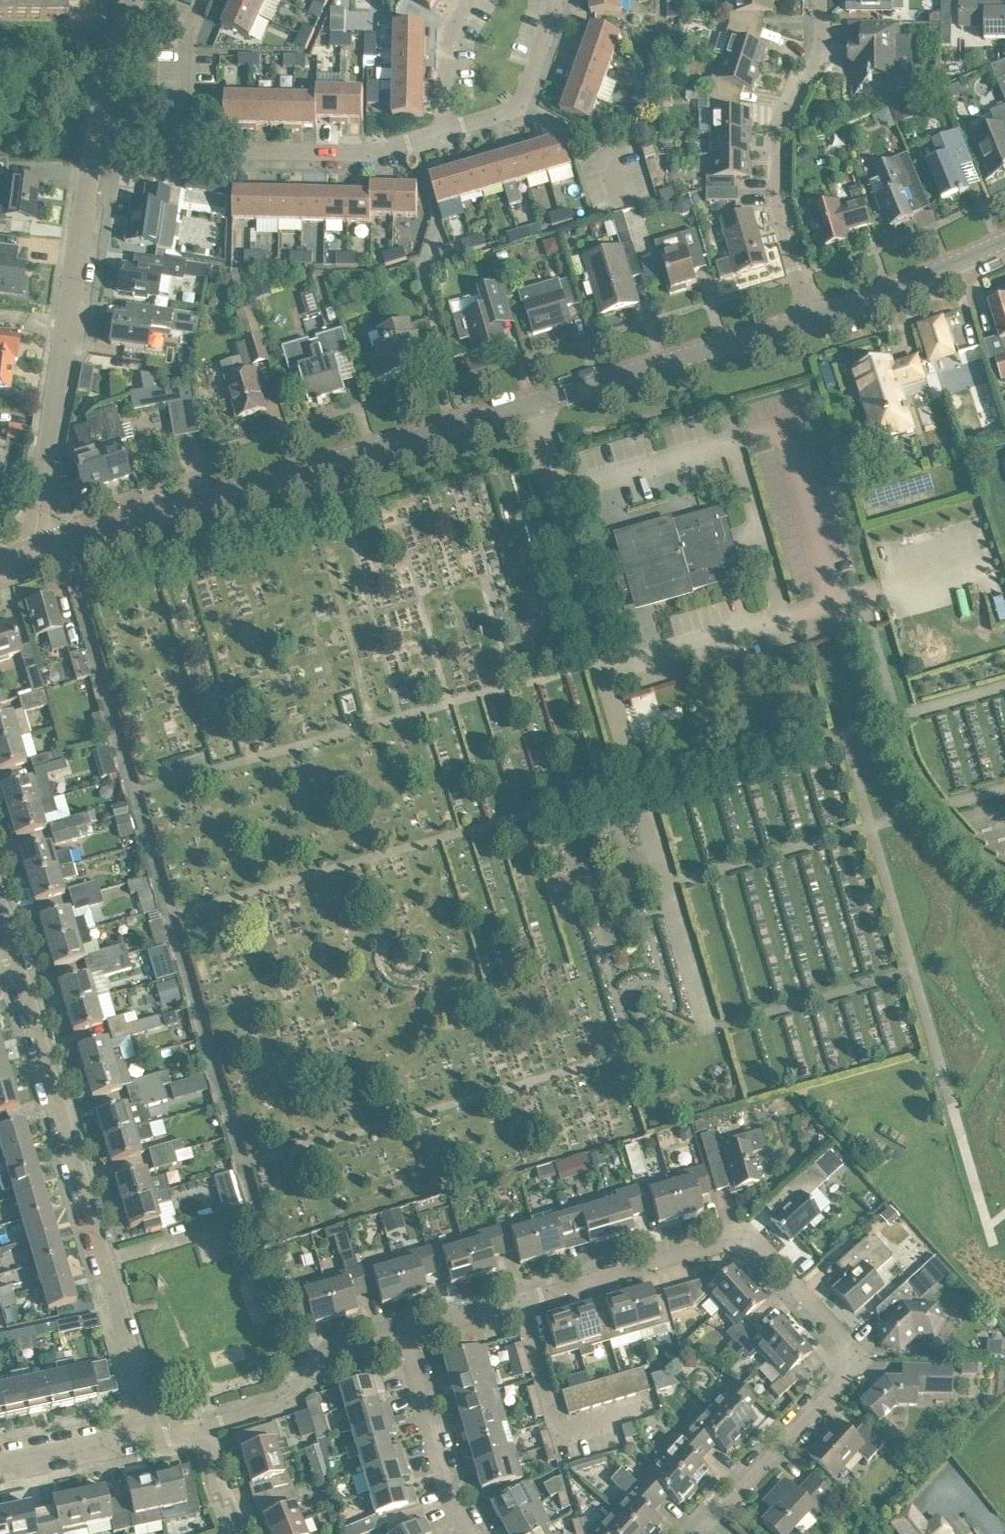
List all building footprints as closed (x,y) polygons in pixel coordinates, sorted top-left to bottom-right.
[(68,17),(68,1),(77,1),(77,0),(0,0),(0,17),(68,17)] [(229,4),(260,18),(268,0),(231,0),(229,4)] [(329,0),(316,0),(314,4),(325,8),(329,0)] [(431,10),(437,0),(416,0),(431,10)] [(622,0),(592,0),(592,14),(622,14),(622,0)] [(680,0),(668,0),(668,36),(680,36),(680,0)] [(775,0),(735,0),(735,12),(730,12),(730,24),(758,29),(758,13),(773,13),(773,3),(775,3),(775,0)] [(905,0),(850,0),(850,10),(905,10),(905,0)] [(960,27),(986,27),(986,40),(1001,40),(1004,40),(1004,0),(960,0),(960,27)] [(260,18),(229,4),(226,12),(229,13),(223,26),(241,34),(251,39),(260,18)] [(332,9),(332,17),(346,18),(346,10),(332,9)] [(426,25),(406,25),(396,24),(395,47),(429,48),(429,40),(426,39),(426,25)] [(753,44),(758,29),(730,24),(727,35),(731,37),(724,57),(762,70),(766,58),(764,58),(768,48),(753,44)] [(897,56),(899,56),(913,56),(914,38),(899,38),(899,24),(863,24),(863,39),(854,39),(854,48),(850,48),(850,69),(854,69),(854,97),(877,77),(897,77),(897,56)] [(941,36),(941,24),(930,24),(930,36),(941,36)] [(304,25),(300,35),(311,40),(315,30),(304,25)] [(585,38),(582,46),(614,57),(622,36),(593,25),(588,39),(585,38)] [(306,50),(311,40),(300,35),(296,45),(306,50)] [(342,47),(342,35),(331,35),(331,47),(342,47)] [(353,35),(342,35),(342,47),(353,47),(353,35)] [(366,36),(365,47),(377,47),(377,37),(366,36)] [(614,57),(582,46),(579,55),(582,56),(578,69),(606,79),(614,57)] [(377,58),(377,47),(365,47),(365,58),(377,58)] [(429,57),(429,48),(395,47),(395,70),(425,71),(425,57),(429,57)] [(250,67),(250,55),(239,55),(239,67),(250,67)] [(261,55),(250,55),(250,67),(261,67),(261,55)] [(296,68),(296,56),(285,56),(284,68),(296,68)] [(307,69),(307,56),(296,56),(296,68),(307,69)] [(758,82),(762,70),(724,57),(717,78),(713,77),(707,94),(735,98),(739,86),(754,91),(757,82),(758,82)] [(991,66),(997,82),(1004,78),(1004,61),(991,66)] [(657,65),(653,75),(663,80),(668,70),(657,65)] [(606,79),(578,69),(573,82),(570,81),(566,89),(598,101),(606,79)] [(425,85),(425,71),(395,70),(394,94),(428,94),(429,85),(425,85)] [(659,90),(663,80),(653,75),(648,85),(659,90)] [(368,82),(368,93),(380,93),(380,82),(368,82)] [(340,123),(341,90),(317,89),(317,97),(318,97),(318,119),(331,120),(331,123),(340,123)] [(598,101),(566,89),(563,98),(567,99),(562,112),(591,123),(598,101)] [(364,121),(364,101),(364,90),(341,90),(340,123),(349,124),(349,120),(364,121)] [(380,104),(380,93),(368,93),(368,104),(380,104)] [(428,103),(428,94),(394,94),(394,117),(424,117),(424,103),(428,103)] [(735,111),(735,98),(707,94),(707,112),(712,112),(712,134),(752,134),(752,121),(750,121),(750,111),(735,111)] [(249,129),(249,95),(226,95),(225,125),(240,126),(240,129),(249,129)] [(271,126),(272,96),(249,95),(249,129),(258,130),(258,126),(271,126)] [(294,130),(295,97),(272,96),(271,126),(285,127),(285,130),(294,130)] [(318,97),(317,97),(295,97),(294,130),(303,131),(303,127),(318,127),(318,119),(318,97)] [(644,109),(633,104),(628,114),(639,119),(644,109)] [(991,112),(997,126),(974,136),(992,178),(1004,173),(1004,107),(991,112)] [(635,129),(639,119),(628,114),(624,124),(635,129)] [(973,164),(962,137),(959,130),(933,140),(940,157),(928,163),(929,165),(937,183),(939,183),(946,199),(960,193),(961,195),(965,193),(964,191),(969,189),(961,168),(973,164)] [(752,146),(752,134),(712,134),(712,155),(750,155),(750,146),(752,146)] [(548,139),(539,141),(549,174),(571,167),(563,138),(549,142),(548,139)] [(549,174),(539,141),(531,144),(532,147),(518,151),(527,180),(549,174)] [(655,146),(643,150),(646,159),(658,155),(655,146)] [(527,180),(518,151),(505,155),(504,152),(495,154),(505,187),(511,206),(523,202),(517,183),(527,180)] [(505,187),(495,154),(487,157),(488,160),(475,164),(483,193),(505,187)] [(932,210),(924,191),(909,154),(876,167),(883,183),(881,184),(880,183),(871,187),(876,201),(880,199),(892,228),(914,219),(911,212),(928,206),(930,210),(932,210)] [(750,165),(750,155),(712,155),(712,177),(707,177),(707,189),(735,189),(735,178),(752,178),(752,165),(750,165)] [(483,193),(475,164),(461,168),(460,165),(452,167),(461,200),(483,193)] [(461,200),(452,167),(443,170),(444,173),(430,177),(439,206),(461,200)] [(229,176),(190,170),(187,189),(227,195),(229,176)] [(17,182),(5,181),(1,181),(0,191),(0,205),(6,206),(5,219),(32,222),(37,185),(17,182)] [(395,217),(395,183),(386,183),(386,186),(372,186),(372,194),(372,216),(395,217)] [(404,183),(395,183),(395,217),(418,217),(419,187),(404,186),(404,183)] [(163,207),(168,207),(170,190),(146,186),(144,202),(131,200),(125,242),(157,247),(163,207)] [(257,221),(258,187),(249,187),(249,191),(235,190),(234,210),(234,221),(257,221)] [(280,222),(281,192),(267,191),(267,188),(258,187),(257,221),(280,222)] [(303,223),(304,189),(295,188),(295,192),(281,192),(280,222),(303,223)] [(326,223),(327,193),(313,192),(313,189),(304,189),(303,223),(326,223)] [(349,224),(349,190),(340,189),(340,193),(327,193),(326,223),(349,224)] [(739,189),(735,189),(707,189),(707,202),(719,202),(739,202),(739,189)] [(372,194),(358,193),(358,190),(349,190),(349,224),(372,224),(372,216),(372,194)] [(840,203),(809,212),(821,250),(851,241),(849,231),(872,225),(865,201),(842,208),(840,203)] [(571,209),(560,212),(563,224),(574,220),(571,209)] [(563,224),(560,212),(550,215),(553,227),(563,224)] [(768,266),(753,212),(722,221),(733,258),(716,263),(721,279),(768,266)] [(543,236),(541,228),(540,225),(529,228),(518,231),(521,243),(543,236)] [(521,243),(518,231),(507,234),(511,246),(521,243)] [(660,256),(662,255),(667,273),(664,275),(665,275),(671,295),(688,289),(687,286),(698,283),(692,264),(705,261),(700,241),(696,231),(656,243),(660,256)] [(486,247),(483,235),(472,238),(476,250),(486,247)] [(476,250),(472,238),(462,241),(465,253),(476,250)] [(643,276),(637,257),(633,244),(586,258),(597,295),(603,314),(638,304),(631,279),(643,276)] [(0,246),(0,293),(22,296),(22,293),(25,293),(25,291),(27,279),(24,279),(26,266),(16,265),(18,249),(0,246)] [(453,256),(450,246),(439,249),(443,259),(453,256)] [(405,248),(394,251),(397,262),(408,259),(405,248)] [(397,262),(394,251),(383,254),(387,266),(397,262)] [(256,264),(257,252),(246,252),(245,264),(256,264)] [(268,252),(267,252),(257,252),(256,264),(267,264),(268,252)] [(302,265),(302,253),(291,253),(291,265),(302,265)] [(313,253),(302,253),(302,265),(313,265),(313,253)] [(348,266),(348,254),(337,254),(337,266),(348,266)] [(359,255),(348,254),(348,266),(359,266),(359,255)] [(658,255),(640,260),(647,283),(664,278),(658,255)] [(162,278),(175,280),(183,281),(184,277),(184,273),(186,263),(178,262),(152,258),(150,270),(122,266),(118,291),(159,297),(162,278)] [(184,273),(184,277),(196,278),(196,274),(198,265),(186,263),(184,273)] [(568,307),(580,303),(574,284),(572,278),(560,282),(561,286),(550,289),(549,285),(521,293),(524,303),(528,316),(534,335),(573,323),(568,307)] [(484,308),(454,317),(461,341),(473,338),(476,351),(469,353),(469,354),(506,343),(501,327),(515,323),(503,283),(479,290),(484,308)] [(989,304),(1004,354),(1004,299),(989,304)] [(199,317),(171,313),(159,311),(128,306),(126,319),(114,317),(110,344),(146,350),(148,333),(168,336),(168,332),(196,336),(199,317)] [(247,321),(252,337),(262,335),(257,318),(247,321)] [(943,319),(919,326),(929,356),(953,348),(943,319)] [(410,322),(391,328),(379,331),(384,346),(376,348),(380,360),(373,362),(379,381),(429,366),(425,356),(439,352),(430,321),(412,326),(410,322)] [(351,353),(345,334),(344,329),(317,337),(318,342),(311,344),(309,339),(283,347),(284,352),(290,371),(299,368),(309,402),(318,399),(319,404),(324,402),(322,398),(346,391),(336,357),(351,353)] [(1,333),(0,333),(0,389),(10,391),(14,360),(18,361),(21,336),(1,333)] [(269,361),(264,341),(262,338),(237,345),(245,373),(226,378),(232,399),(238,418),(267,410),(254,365),(269,361)] [(995,358),(1002,381),(1004,380),(1004,356),(995,358)] [(854,371),(877,444),(914,432),(899,387),(911,383),(905,364),(916,360),(916,361),(917,361),(917,360),(893,367),(890,359),(854,371)] [(110,369),(102,368),(82,366),(80,382),(108,385),(110,369)] [(143,390),(129,393),(132,411),(169,404),(182,402),(194,400),(192,388),(167,393),(162,387),(157,388),(143,390)] [(194,400),(182,402),(188,436),(201,433),(195,400),(194,400)] [(188,436),(182,402),(169,404),(175,438),(188,436)] [(86,418),(87,425),(106,483),(129,476),(118,443),(126,441),(115,407),(88,416),(86,418)] [(1004,437),(1004,422),(988,428),(992,441),(1004,437)] [(106,483),(87,425),(74,429),(81,454),(73,457),(83,490),(106,483)] [(744,578),(734,540),(724,507),(634,533),(637,541),(622,546),(624,554),(611,558),(621,594),(650,586),(654,603),(744,578)] [(68,648),(53,596),(26,604),(36,637),(47,634),(52,652),(68,648)] [(0,629),(0,660),(20,654),(12,625),(0,629)] [(90,677),(83,651),(69,656),(77,681),(90,677)] [(45,691),(38,667),(35,658),(23,662),(33,695),(45,691)] [(24,714),(50,706),(45,691),(33,695),(18,699),(22,710),(0,717),(0,745),(19,739),(30,736),(24,714)] [(19,739),(0,745),(0,771),(27,763),(19,739)] [(54,759),(49,760),(47,755),(30,760),(33,770),(50,765),(56,764),(67,761),(65,755),(63,755),(58,740),(53,741),(55,749),(51,751),(54,759)] [(31,779),(20,782),(1,787),(8,813),(54,800),(50,786),(35,790),(31,779)] [(46,829),(42,818),(58,813),(54,800),(8,813),(15,837),(46,829)] [(50,826),(52,835),(75,828),(97,822),(94,812),(50,826)] [(78,839),(75,828),(52,835),(55,846),(78,839)] [(69,851),(53,855),(50,844),(20,853),(27,878),(73,865),(69,851)] [(64,894),(61,882),(76,878),(73,865),(27,878),(35,903),(64,894)] [(137,893),(143,915),(157,911),(147,879),(127,885),(130,895),(137,893)] [(69,890),(72,901),(100,893),(97,882),(69,890)] [(103,903),(100,893),(72,901),(75,911),(103,903)] [(69,909),(58,912),(39,918),(46,943),(88,931),(84,917),(72,921),(69,909)] [(94,953),(92,944),(88,931),(46,943),(54,968),(84,959),(83,956),(88,955),(94,953)] [(124,945),(94,953),(88,955),(91,966),(127,955),(142,951),(139,941),(124,945)] [(131,969),(127,955),(91,966),(93,976),(100,974),(101,978),(102,978),(131,969)] [(102,978),(101,978),(90,981),(88,974),(58,983),(66,1009),(96,1000),(108,997),(102,978)] [(175,981),(164,984),(169,1004),(181,1000),(175,981)] [(103,1024),(96,1000),(66,1009),(73,1033),(103,1024)] [(107,1021),(110,1031),(126,1027),(123,1017),(107,1021)] [(159,1017),(138,1023),(126,1027),(110,1031),(112,1041),(129,1036),(129,1038),(162,1028),(159,1017)] [(107,1040),(96,1043),(77,1048),(85,1074),(124,1062),(120,1049),(111,1052),(107,1040)] [(6,1061),(0,1063),(0,1088),(13,1084),(6,1061)] [(125,1062),(124,1062),(85,1074),(92,1098),(122,1090),(121,1087),(125,1086),(132,1084),(125,1062)] [(128,1097),(163,1087),(159,1076),(142,1081),(132,1084),(125,1086),(128,1097)] [(13,1084),(0,1088),(0,1112),(19,1107),(13,1084)] [(167,1101),(163,1087),(128,1097),(131,1106),(143,1103),(148,1102),(149,1107),(167,1101)] [(145,1111),(143,1103),(131,1106),(127,1108),(126,1105),(96,1114),(103,1138),(133,1130),(149,1125),(148,1123),(151,1122),(148,1110),(145,1111)] [(4,1128),(0,1129),(0,1147),(2,1153),(30,1145),(24,1122),(4,1128)] [(153,1140),(149,1125),(133,1130),(103,1138),(110,1163),(140,1154),(137,1144),(153,1140)] [(768,1150),(762,1130),(716,1144),(713,1133),(700,1137),(706,1157),(710,1172),(716,1192),(733,1187),(734,1190),(759,1183),(751,1154),(768,1150)] [(181,1140),(171,1143),(148,1150),(151,1160),(184,1151),(181,1140)] [(37,1167),(30,1145),(2,1153),(8,1175),(37,1167)] [(636,1145),(624,1148),(628,1161),(640,1158),(636,1145)] [(190,1149),(184,1151),(151,1160),(154,1171),(193,1160),(190,1149)] [(830,1151),(814,1165),(828,1180),(843,1166),(830,1151)] [(806,1199),(816,1190),(817,1190),(828,1180),(814,1165),(813,1163),(801,1173),(780,1192),(790,1203),(770,1220),(790,1242),(805,1229),(820,1215),(819,1214),(806,1199)] [(37,1167),(8,1175),(8,1176),(0,1178),(0,1186),(2,1192),(12,1189),(15,1198),(43,1189),(37,1167)] [(711,1193),(706,1174),(704,1168),(679,1175),(682,1182),(671,1185),(680,1218),(703,1212),(699,1197),(711,1193)] [(164,1177),(148,1181),(145,1170),(115,1179),(123,1204),(168,1191),(164,1177)] [(213,1177),(223,1210),(234,1213),(240,1211),(229,1173),(213,1177)] [(680,1218),(671,1185),(660,1188),(657,1181),(634,1188),(641,1213),(654,1210),(658,1225),(680,1218)] [(630,1217),(641,1213),(634,1188),(610,1195),(612,1202),(602,1205),(611,1238),(634,1232),(630,1217)] [(50,1212),(43,1189),(15,1198),(22,1220),(50,1212)] [(816,1190),(806,1199),(819,1214),(830,1205),(817,1190),(816,1190)] [(162,1228),(156,1208),(171,1203),(168,1191),(123,1204),(130,1229),(143,1225),(145,1233),(162,1228)] [(611,1238),(602,1205),(599,1198),(565,1208),(572,1233),(585,1230),(589,1245),(611,1238)] [(560,1237),(572,1233),(565,1208),(541,1215),(543,1222),(532,1225),(542,1258),(565,1252),(560,1237)] [(381,1215),(385,1228),(404,1222),(400,1209),(381,1215)] [(56,1234),(50,1212),(22,1220),(28,1242),(56,1234)] [(542,1258),(532,1225),(521,1228),(519,1221),(496,1228),(503,1254),(516,1250),(520,1265),(542,1258)] [(335,1229),(328,1231),(331,1240),(334,1239),(339,1256),(341,1256),(353,1252),(345,1225),(335,1228),(335,1229)] [(491,1257),(503,1254),(496,1228),(472,1235),(474,1242),(463,1245),(473,1278),(496,1272),(491,1257)] [(63,1257),(56,1234),(28,1242),(35,1265),(63,1257)] [(865,1239),(851,1253),(836,1266),(844,1276),(848,1276),(848,1280),(844,1280),(833,1290),(854,1314),(869,1300),(882,1289),(870,1275),(892,1257),(874,1237),(868,1242),(865,1239)] [(473,1278),(463,1245),(452,1248),(450,1241),(426,1248),(434,1274),(446,1270),(451,1285),(473,1278)] [(422,1277),(434,1274),(426,1248),(403,1255),(405,1262),(394,1265),(404,1298),(426,1292),(422,1277)] [(353,1297),(365,1294),(357,1268),(353,1252),(341,1256),(345,1272),(323,1278),(325,1285),(335,1319),(357,1312),(353,1297)] [(70,1279),(63,1257),(35,1265),(41,1288),(70,1279)] [(404,1298),(394,1265),(383,1268),(381,1261),(357,1268),(365,1294),(377,1290),(382,1305),(404,1298)] [(720,1310),(751,1283),(736,1266),(714,1285),(709,1278),(663,1291),(669,1311),(670,1315),(695,1308),(707,1296),(720,1310)] [(335,1319),(325,1285),(323,1278),(288,1288),(295,1314),(308,1310),(312,1325),(335,1319)] [(76,1302),(70,1279),(41,1288),(48,1310),(76,1302)] [(766,1300),(751,1283),(720,1310),(735,1327),(726,1334),(735,1344),(753,1328),(745,1319),(766,1300)] [(911,1291),(906,1284),(876,1311),(879,1326),(878,1327),(882,1345),(899,1350),(914,1337),(933,1338),(943,1323),(935,1307),(911,1305),(911,1291)] [(14,1296),(11,1287),(0,1290),(0,1300),(14,1296)] [(650,1287),(627,1294),(638,1331),(639,1331),(642,1341),(672,1333),(668,1320),(662,1301),(655,1303),(650,1287)] [(638,1331),(627,1294),(605,1300),(610,1316),(602,1318),(609,1340),(638,1331)] [(14,1296),(0,1300),(0,1304),(1,1308),(16,1304),(14,1296)] [(590,1304),(568,1311),(579,1349),(582,1357),(592,1354),(590,1346),(609,1340),(602,1318),(595,1320),(590,1304)] [(579,1349),(568,1311),(546,1317),(550,1333),(543,1336),(549,1359),(550,1359),(550,1357),(569,1352),(579,1349)] [(101,1328),(97,1314),(57,1323),(58,1331),(59,1334),(82,1329),(87,1331),(101,1328)] [(767,1362),(798,1335),(782,1318),(761,1337),(753,1328),(735,1344),(729,1349),(738,1359),(743,1354),(746,1359),(750,1359),(758,1353),(767,1362)] [(58,1331),(57,1323),(34,1328),(36,1336),(58,1331)] [(39,1348),(36,1336),(34,1328),(11,1333),(12,1341),(15,1353),(39,1348)] [(11,1333),(0,1335),(0,1344),(12,1341),(11,1333)] [(813,1352),(798,1335),(767,1362),(781,1378),(770,1389),(779,1398),(799,1380),(791,1371),(813,1352)] [(507,1347),(512,1362),(526,1358),(522,1343),(507,1347)] [(490,1368),(487,1358),(484,1346),(443,1358),(450,1380),(490,1368)] [(74,1405),(65,1362),(63,1354),(56,1355),(58,1363),(54,1364),(57,1375),(45,1377),(52,1410),(74,1405)] [(531,1373),(526,1358),(512,1362),(516,1377),(531,1373)] [(97,1400),(93,1379),(114,1374),(111,1361),(90,1365),(90,1368),(76,1371),(74,1360),(65,1362),(74,1405),(97,1400)] [(952,1394),(952,1368),(902,1367),(902,1380),(885,1379),(860,1404),(878,1423),(895,1406),(916,1406),(916,1393),(952,1394)] [(496,1390),(493,1378),(490,1368),(450,1380),(456,1402),(496,1390)] [(643,1368),(631,1372),(637,1395),(650,1392),(643,1368)] [(52,1410),(45,1377),(31,1380),(28,1370),(19,1371),(29,1415),(52,1410)] [(19,1371),(10,1374),(12,1384),(0,1387),(0,1391),(6,1420),(29,1415),(19,1371)] [(637,1395),(631,1372),(619,1375),(626,1398),(637,1395)] [(667,1372),(651,1377),(655,1390),(656,1394),(681,1386),(667,1372)] [(619,1375),(608,1379),(614,1402),(626,1398),(619,1375)] [(384,1391),(380,1376),(340,1388),(346,1409),(375,1401),(373,1395),(384,1391)] [(614,1402),(608,1379),(596,1382),(603,1405),(614,1402)] [(756,1402),(741,1388),(739,1387),(731,1380),(716,1396),(719,1400),(711,1409),(744,1439),(752,1431),(750,1429),(757,1421),(744,1408),(751,1400),(755,1403),(756,1402)] [(603,1405),(596,1382),(585,1385),(591,1408),(603,1405)] [(591,1408),(585,1385),(573,1389),(580,1412),(591,1408)] [(526,1389),(531,1404),(539,1402),(535,1387),(526,1389)] [(580,1412),(573,1389),(562,1392),(568,1415),(580,1412)] [(502,1412),(499,1401),(496,1390),(456,1402),(462,1424),(502,1412)] [(306,1404),(308,1411),(310,1419),(322,1416),(318,1401),(306,1404)] [(392,1419),(388,1404),(377,1407),(375,1401),(346,1409),(347,1415),(352,1430),(392,1419)] [(543,1416),(539,1402),(531,1404),(535,1419),(543,1416)] [(736,1448),(744,1439),(711,1409),(702,1419),(698,1415),(689,1425),(682,1418),(676,1424),(704,1451),(713,1441),(726,1454),(734,1446),(736,1448)] [(315,1434),(310,1419),(308,1411),(296,1415),(302,1438),(315,1434)] [(500,1425),(506,1423),(502,1412),(462,1424),(469,1446),(503,1436),(500,1425)] [(328,1437),(322,1416),(310,1419),(315,1434),(317,1441),(328,1437)] [(403,1416),(392,1419),(352,1430),(356,1446),(345,1449),(346,1455),(387,1443),(385,1437),(397,1434),(394,1425),(405,1422),(403,1416)] [(862,1425),(853,1436),(839,1423),(808,1456),(832,1478),(855,1452),(867,1463),(884,1445),(862,1425)] [(274,1442),(280,1441),(275,1424),(251,1430),(256,1446),(242,1450),(247,1467),(278,1458),(274,1442)] [(696,1460),(704,1451),(676,1424),(670,1431),(678,1438),(668,1448),(672,1451),(663,1460),(696,1491),(704,1482),(702,1480),(709,1472),(696,1460)] [(539,1433),(543,1448),(552,1445),(548,1431),(539,1433)] [(515,1456),(512,1445),(507,1447),(503,1436),(469,1446),(469,1448),(466,1450),(465,1454),(466,1458),(469,1460),(473,1460),(475,1468),(515,1456)] [(389,1449),(387,1443),(346,1455),(348,1460),(359,1457),(364,1473),(404,1461),(400,1446),(389,1449)] [(556,1460),(552,1445),(543,1448),(548,1463),(556,1460)] [(582,1470),(607,1463),(605,1455),(568,1466),(571,1474),(582,1470)] [(522,1478),(515,1456),(475,1468),(481,1490),(522,1478)] [(283,1474),(278,1458),(247,1467),(252,1484),(266,1480),(271,1496),(294,1489),(289,1472),(283,1474)] [(688,1500),(696,1491),(663,1460),(654,1470),(651,1467),(636,1483),(657,1502),(665,1493),(679,1505),(686,1498),(688,1500)] [(409,1476),(404,1461),(364,1473),(370,1494),(399,1485),(398,1479),(409,1476)] [(324,1466),(312,1470),(315,1481),(328,1477),(324,1466)] [(636,1483),(621,1469),(610,1481),(625,1495),(620,1499),(624,1503),(615,1512),(639,1533),(656,1533),(657,1533),(655,1532),(662,1524),(648,1511),(657,1502),(636,1483)] [(178,1472),(153,1477),(160,1511),(175,1508),(177,1519),(200,1515),(193,1482),(181,1484),(178,1472)] [(766,1503),(764,1502),(763,1503),(772,1511),(762,1522),(775,1533),(790,1533),(813,1509),(817,1513),(833,1496),(812,1476),(797,1493),(783,1481),(784,1483),(766,1503)] [(160,1511),(153,1477),(127,1483),(130,1496),(119,1499),(125,1531),(137,1528),(162,1523),(160,1511)] [(552,1480),(557,1495),(565,1492),(561,1477),(552,1480)] [(502,1524),(539,1504),(528,1484),(491,1504),(502,1524)] [(399,1485),(370,1494),(376,1515),(371,1517),(344,1529),(346,1533),(366,1533),(376,1530),(381,1528),(381,1527),(388,1523),(385,1513),(417,1503),(412,1488),(401,1491),(399,1485)] [(104,1488),(79,1493),(86,1527),(111,1521),(113,1533),(125,1531),(119,1499),(107,1501),(104,1488)] [(294,1489),(271,1496),(277,1512),(263,1518),(270,1533),(300,1522),(294,1507),(300,1505),(294,1489)] [(569,1507),(565,1492),(557,1495),(561,1509),(569,1507)] [(53,1499),(56,1513),(44,1515),(48,1533),(87,1533),(86,1527),(79,1493),(53,1499)] [(4,1509),(9,1533),(48,1533),(44,1515),(33,1517),(30,1504),(4,1509)] [(544,1514),(539,1504),(502,1524),(506,1531),(503,1533),(532,1533),(543,1528),(549,1524),(544,1514)] [(4,1509),(0,1510),(0,1533),(9,1533),(4,1509)] [(615,1512),(606,1522),(603,1518),(588,1533),(639,1533),(615,1512)] [(393,1525),(386,1528),(389,1533),(429,1533),(431,1533),(424,1518),(415,1523),(411,1516),(393,1525)] [(575,1533),(583,1533),(584,1533),(579,1519),(571,1521),(575,1533)] [(920,1533),(951,1533),(938,1519),(920,1533)] [(300,1522),(270,1533),(305,1533),(300,1522)]
